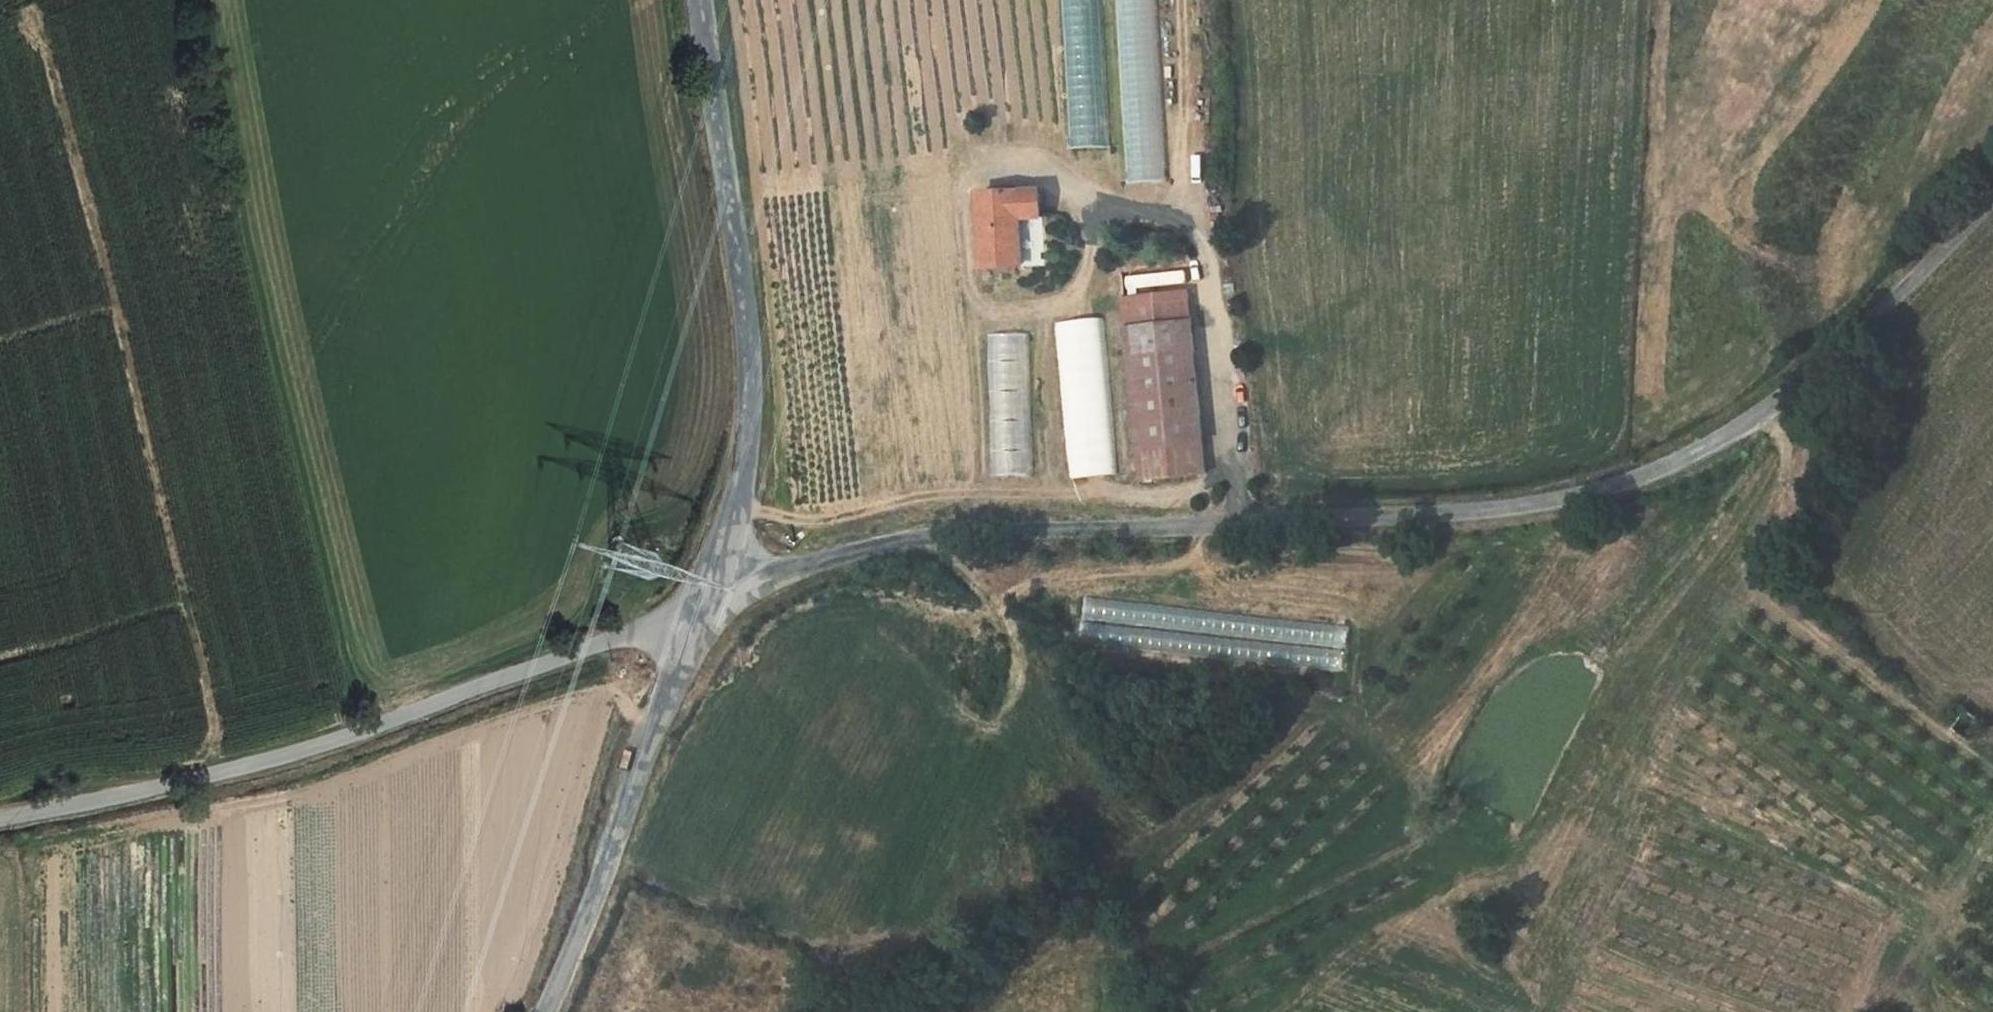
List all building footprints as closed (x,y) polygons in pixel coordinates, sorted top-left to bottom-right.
[(1072,149),(1107,147),(1099,0),(1065,0),(1072,149)] [(1129,182),(1166,180),(1157,0),(1120,0),(1129,182)] [(1041,218),(1039,190),(980,194),(984,268),(1022,266),(1019,220),(1041,218)] [(1185,294),(1123,301),(1143,484),(1206,478),(1185,294)] [(1107,317),(1057,320),(1066,478),(1116,475),(1107,317)] [(1030,335),(979,338),(986,478),(1038,475),(1030,335)]
